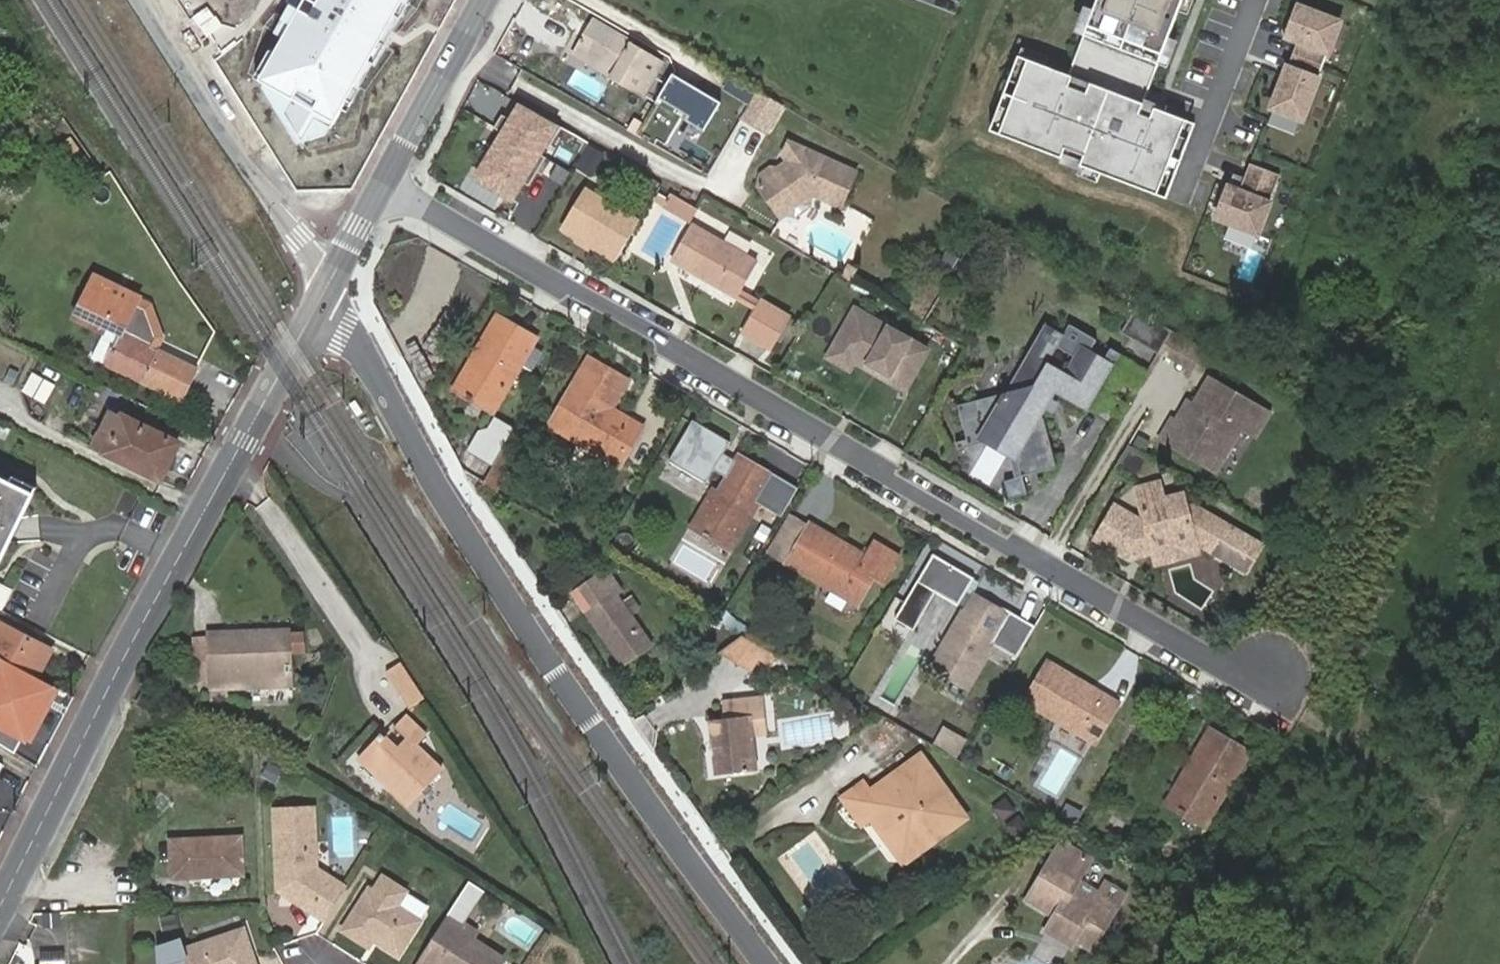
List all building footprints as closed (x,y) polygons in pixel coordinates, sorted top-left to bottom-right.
[(287,2),(286,1),(265,27),(250,73),(293,99),(285,114),(309,153),(355,139),(366,92),(394,51),(389,48),(392,42),(396,35),(417,10),(422,0),(288,0),(287,2)] [(1062,74),(1023,59),(994,134),(1161,199),(1190,123),(1138,103),(1142,92),(1178,0),(1091,0),(1062,74)] [(1268,108),(1299,120),(1338,23),(1296,7),(1284,37),(1295,41),(1268,108)] [(608,65),(605,72),(643,94),(661,62),(627,41),(629,38),(591,17),(573,45),(608,65)] [(602,76),(605,72),(608,65),(573,45),(567,54),(602,76)] [(779,105),(754,90),(737,117),(762,133),(779,105)] [(556,125),(520,103),(502,132),(511,137),(538,154),(556,125)] [(502,132),(487,158),(496,164),(511,137),(502,132)] [(574,135),(565,150),(591,165),(600,150),(574,135)] [(496,164),(487,158),(476,178),(513,199),(538,154),(511,137),(496,164)] [(778,219),(792,214),(809,207),(831,217),(847,177),(777,150),(772,164),(779,167),(787,171),(780,184),(773,181),(763,202),(772,222),(778,219)] [(1277,176),(1247,164),(1236,192),(1225,188),(1214,217),(1254,234),(1277,176)] [(787,171),(779,167),(773,181),(780,184),(787,171)] [(563,229),(615,258),(637,220),(585,190),(563,229)] [(696,208),(672,193),(665,205),(690,220),(696,208)] [(854,206),(844,218),(864,233),(873,222),(854,206)] [(797,222),(792,214),(778,219),(788,226),(797,222)] [(754,263),(690,226),(671,257),(735,296),(754,263)] [(846,282),(852,270),(844,265),(837,277),(846,282)] [(93,274),(80,301),(156,338),(158,335),(145,309),(136,303),(139,297),(93,274)] [(156,338),(164,342),(168,334),(151,302),(139,297),(136,303),(145,309),(158,335),(156,338)] [(787,317),(757,300),(739,330),(769,347),(787,317)] [(156,338),(80,301),(76,310),(105,325),(108,326),(121,333),(106,364),(183,401),(198,369),(159,350),(152,347),(156,338)] [(851,309),(832,343),(880,372),(883,379),(900,390),(923,351),(851,309)] [(105,325),(76,310),(72,318),(101,332),(105,325)] [(1154,351),(1165,331),(1141,317),(1127,341),(1151,355),(1154,351)] [(492,407),(517,364),(529,344),(531,339),(496,318),(457,386),(492,407)] [(1079,410),(1109,353),(1099,347),(1094,358),(1079,350),(1085,340),(1057,325),(1051,336),(1034,326),(1014,364),(1031,373),(1024,387),(1042,398),(1045,392),(1079,410)] [(121,333),(108,326),(92,358),(106,364),(121,333)] [(1182,368),(1193,348),(1165,331),(1154,351),(1182,368)] [(159,350),(164,342),(156,338),(152,347),(159,350)] [(850,361),(883,379),(880,372),(832,343),(824,356),(846,369),(850,361)] [(529,344),(517,364),(529,371),(542,351),(529,344)] [(625,381),(591,360),(550,425),(614,462),(637,425),(609,408),(625,381)] [(1260,413),(1202,379),(1174,426),(1164,420),(1153,440),(1207,472),(1221,448),(1233,428),(1247,436),(1260,413)] [(1022,390),(943,403),(948,431),(986,424),(1004,434),(1008,444),(1004,455),(1007,476),(1041,471),(1035,416),(1033,415),(1042,398),(1024,387),(1022,390)] [(104,451),(121,415),(110,409),(93,446),(104,451)] [(179,444),(121,415),(104,451),(162,479),(179,444)] [(498,458),(515,428),(497,419),(491,431),(478,437),(470,450),(495,464),(498,458)] [(733,459),(722,453),(730,442),(693,419),(667,459),(704,482),(712,470),(722,476),(733,459)] [(1227,452),(1239,432),(1233,428),(1221,448),(1227,452)] [(770,476),(735,456),(733,459),(722,476),(693,523),(729,545),(770,476)] [(788,506),(799,487),(774,473),(764,492),(788,506)] [(15,532),(37,487),(13,476),(10,482),(0,477),(0,563),(15,532)] [(1025,477),(1007,481),(1011,496),(1028,492),(1025,477)] [(1090,535),(1125,555),(1134,540),(1148,548),(1190,539),(1242,570),(1257,544),(1189,504),(1183,505),(1182,498),(1162,502),(1158,478),(1135,482),(1141,514),(1134,516),(1109,501),(1090,535)] [(895,553),(870,539),(861,555),(806,523),(805,525),(786,514),(765,551),(852,599),(868,570),(881,578),(895,553)] [(965,590),(972,577),(931,554),(903,603),(921,614),(934,592),(963,608),(971,594),(965,590)] [(601,574),(576,591),(625,665),(654,647),(619,593),(615,596),(601,574)] [(994,607),(971,594),(963,608),(931,663),(953,677),(963,683),(964,684),(989,641),(1005,614),(994,607)] [(912,630),(921,614),(903,603),(893,619),(912,630)] [(1016,658),(1035,626),(996,604),(994,607),(1005,614),(989,641),(1016,658)] [(37,675),(51,650),(0,622),(0,654),(37,675)] [(291,633),(209,636),(211,684),(293,680),(291,633)] [(211,684),(209,636),(193,637),(194,684),(211,684)] [(769,651),(742,636),(722,652),(757,672),(769,651)] [(307,662),(306,640),(291,641),(292,663),(307,662)] [(0,694),(0,729),(6,733),(35,677),(0,659),(0,683),(5,685),(0,694)] [(383,671),(397,694),(411,685),(397,663),(383,671)] [(1116,702),(1049,663),(1025,701),(1092,739),(1116,702)] [(956,696),(963,683),(953,677),(946,690),(956,696)] [(397,694),(404,705),(418,696),(411,685),(397,694)] [(752,721),(765,721),(765,707),(707,710),(712,780),(754,778),(752,741),(752,721)] [(381,732),(360,756),(412,802),(443,767),(416,744),(426,733),(404,713),(393,726),(405,737),(397,746),(381,732)] [(765,741),(765,721),(752,721),(752,741),(765,741)] [(953,753),(961,740),(945,730),(937,743),(953,753)] [(1244,752),(1208,731),(1166,801),(1203,822),(1244,752)] [(278,784),(285,772),(273,765),(266,776),(278,784)] [(961,828),(914,767),(869,798),(863,787),(842,803),(864,831),(872,826),(888,846),(923,855),(961,828)] [(1006,798),(993,809),(1004,823),(1017,812),(1006,798)] [(1075,821),(1081,812),(1065,803),(1059,811),(1075,821)] [(308,905),(331,920),(352,885),(324,867),(320,809),(282,811),(286,891),(297,889),(313,899),(308,905)] [(1051,928),(1076,943),(1078,938),(1094,946),(1122,899),(1107,890),(1102,898),(1077,883),(1089,861),(1059,843),(1043,872),(1026,902),(1055,920),(1051,928)] [(238,846),(168,848),(169,886),(240,884),(238,846)] [(1167,884),(1179,891),(1185,881),(1173,874),(1167,884)] [(433,910),(382,879),(349,930),(376,947),(380,940),(384,934),(390,938),(386,943),(405,955),(433,910)] [(286,891),(308,905),(313,899),(297,889),(286,891)] [(467,927),(451,917),(449,920),(465,930),(467,927)] [(421,963),(502,963),(506,958),(486,945),(484,948),(473,941),(463,935),(465,930),(449,920),(421,963)] [(467,927),(465,930),(476,936),(477,933),(467,927)] [(250,929),(190,950),(195,963),(263,963),(250,929)] [(476,936),(465,930),(463,935),(473,941),(476,936)] [(384,934),(380,940),(386,943),(390,938),(384,934)] [(190,950),(187,943),(167,951),(168,963),(195,963),(190,950)]
